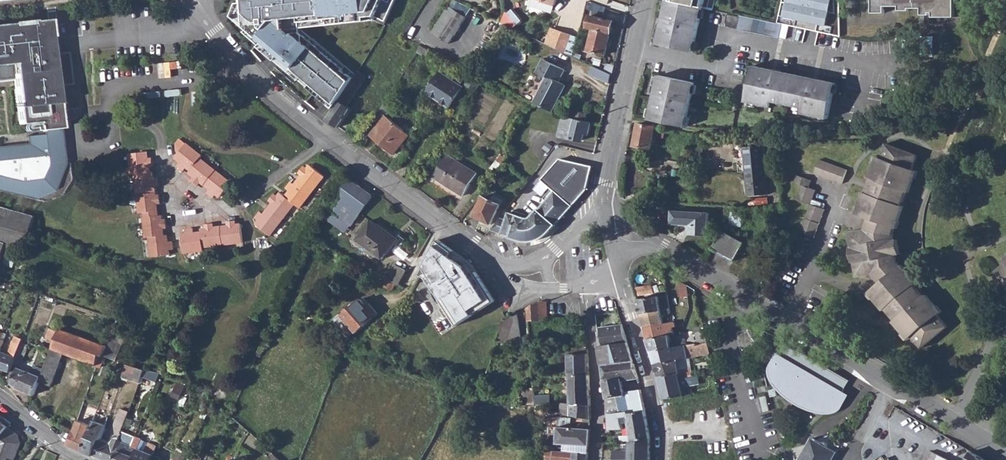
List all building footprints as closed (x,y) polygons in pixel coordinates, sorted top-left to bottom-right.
[(232,17),(247,29),(244,32),(273,58),(295,76),(326,102),(334,108),(342,96),(357,73),(303,29),(379,23),(387,26),(398,0),(238,0),(232,17)] [(588,0),(586,7),(605,15),(607,8),(588,0)] [(672,0),(666,0),(666,1),(665,9),(663,17),(666,18),(665,22),(662,22),(660,32),(658,41),(658,43),(693,50),(694,48),(695,40),(700,17),(702,9),(703,6),(672,0)] [(786,1),(837,9),(838,0),(786,0),(786,1)] [(871,12),(883,12),(883,5),(897,5),(897,9),(908,9),(908,7),(919,6),(919,14),(927,13),(927,11),(931,11),(931,16),(953,15),(952,0),(870,0),(871,12)] [(836,9),(785,1),(783,16),(834,24),(836,9)] [(448,8),(431,34),(448,44),(465,19),(448,8)] [(740,14),(727,11),(725,21),(730,22),(729,25),(737,27),(740,14)] [(782,22),(740,14),(737,27),(779,36),(782,22)] [(593,28),(588,50),(606,54),(612,31),(613,32),(615,21),(591,15),(588,27),(593,28)] [(15,79),(19,124),(24,124),(24,125),(23,126),(23,127),(23,128),(23,129),(23,130),(24,130),(24,131),(25,131),(26,131),(27,132),(37,130),(38,131),(43,131),(61,129),(58,88),(73,86),(68,51),(54,52),(54,48),(50,20),(0,26),(0,81),(15,79)] [(570,34),(549,27),(543,44),(564,52),(570,34)] [(546,79),(534,102),(540,105),(553,111),(566,85),(559,82),(565,71),(543,60),(536,73),(546,79)] [(608,62),(606,70),(615,73),(617,64),(608,62)] [(772,68),(753,64),(753,66),(751,75),(746,100),(748,100),(756,102),(772,105),(773,99),(804,105),(802,112),(818,115),(826,117),(829,117),(834,92),(836,83),(836,81),(817,77),(817,81),(812,80),(813,76),(777,69),(776,72),(771,71),(772,68)] [(357,73),(342,96),(350,102),(367,76),(362,73),(364,69),(361,67),(357,73)] [(606,70),(605,72),(604,79),(613,81),(615,73),(606,70)] [(440,72),(426,93),(450,108),(464,87),(440,72)] [(695,81),(659,74),(659,76),(657,84),(656,92),(659,93),(658,98),(655,97),(652,108),(651,116),(650,118),(686,126),(687,124),(688,115),(693,91),(695,83),(695,81)] [(334,108),(326,119),(339,128),(354,105),(350,102),(342,96),(334,108)] [(387,99),(380,109),(387,115),(394,105),(387,99)] [(380,109),(375,118),(381,122),(387,115),(380,109)] [(576,110),(575,118),(586,121),(588,113),(576,110)] [(387,115),(381,122),(372,134),(375,137),(395,153),(410,134),(403,128),(387,115)] [(565,116),(562,127),(560,135),(582,140),(584,132),(589,133),(592,122),(586,121),(575,118),(565,116)] [(637,123),(635,134),(639,135),(637,144),(651,147),(654,126),(637,123)] [(406,124),(403,128),(410,134),(414,130),(406,124)] [(34,198),(55,189),(65,164),(61,129),(43,131),(44,134),(28,135),(28,143),(0,146),(0,190),(34,198)] [(175,150),(177,152),(172,158),(175,160),(178,162),(176,165),(182,170),(185,167),(189,170),(187,172),(191,176),(188,179),(195,184),(198,181),(209,190),(207,193),(213,197),(215,194),(219,197),(230,183),(198,158),(200,155),(192,149),(184,142),(181,140),(179,138),(175,142),(175,147),(175,150)] [(866,230),(850,233),(853,248),(851,248),(854,263),(856,263),(858,277),(873,274),(876,278),(882,285),(870,295),(874,300),(876,299),(886,311),(888,309),(892,314),(897,320),(895,322),(905,333),(903,335),(908,341),(913,337),(923,349),(947,327),(938,316),(944,312),(938,305),(937,306),(927,295),(925,296),(922,292),(916,285),(918,284),(908,272),(910,271),(905,265),(900,269),(895,263),(893,257),(898,256),(895,240),(890,241),(889,236),(893,226),(898,228),(901,220),(899,220),(905,205),(902,204),(904,199),(907,191),(910,191),(914,178),(916,178),(919,170),(914,168),(919,155),(887,143),(882,157),(876,155),(873,162),(874,163),(869,177),(872,178),(867,192),(864,191),(859,206),(858,205),(856,213),(870,218),(869,223),(866,230)] [(744,146),(746,170),(765,168),(763,144),(744,146)] [(147,151),(129,153),(131,173),(134,173),(136,186),(139,214),(157,211),(156,204),(160,204),(159,196),(155,197),(154,186),(158,186),(157,177),(153,177),(153,175),(153,170),(150,170),(149,166),(152,165),(151,157),(148,157),(147,151)] [(449,154),(435,177),(443,182),(448,185),(463,195),(477,172),(449,154)] [(501,216),(491,229),(525,240),(532,241),(538,240),(543,237),(551,230),(587,190),(593,166),(561,158),(543,179),(550,186),(553,189),(545,198),(548,200),(534,216),(531,217),(528,217),(513,212),(510,211),(507,219),(501,216)] [(821,159),(816,173),(844,183),(848,169),(821,159)] [(255,225),(270,236),(294,205),(299,208),(323,176),(309,166),(305,170),(302,168),(297,174),(300,177),(293,186),(290,183),(286,189),(289,192),(284,198),(279,194),(276,198),(273,195),(268,201),(271,204),(263,214),(260,212),(255,218),(258,221),(255,225)] [(765,168),(746,170),(748,194),(767,192),(765,168)] [(799,198),(813,203),(818,190),(811,187),(813,180),(799,175),(797,182),(804,185),(799,198)] [(350,223),(372,195),(349,176),(328,207),(333,211),(350,223)] [(550,186),(543,179),(534,188),(542,195),(550,186)] [(483,196),(474,216),(492,224),(501,204),(483,196)] [(826,209),(813,203),(803,232),(816,237),(826,209)] [(14,248),(32,231),(36,217),(34,216),(19,211),(0,206),(0,244),(14,248)] [(329,215),(333,211),(328,207),(324,212),(329,215)] [(675,209),(675,223),(691,224),(691,232),(710,233),(710,211),(675,209)] [(161,216),(144,218),(146,238),(149,238),(151,257),(170,255),(169,250),(173,250),(172,242),(168,242),(167,235),(163,236),(163,228),(167,228),(166,220),(162,221),(161,216)] [(181,235),(184,253),(203,251),(203,248),(242,243),(240,230),(240,225),(235,225),(234,221),(226,222),(226,226),(213,228),(213,224),(205,225),(205,229),(200,229),(201,233),(193,233),(192,230),(185,231),(185,235),(181,235)] [(357,239),(382,258),(396,239),(371,221),(357,239)] [(725,230),(715,247),(736,259),(746,242),(725,230)] [(470,262),(439,237),(421,272),(427,276),(457,323),(496,299),(470,262)] [(1,264),(5,250),(10,252),(14,248),(0,244),(0,267),(1,264)] [(995,271),(1005,285),(1005,254),(1002,258),(1005,262),(995,271)] [(8,259),(5,265),(12,267),(13,261),(8,259)] [(385,278),(397,284),(405,269),(393,263),(385,278)] [(633,283),(636,295),(653,292),(652,284),(637,286),(637,283),(633,283)] [(637,299),(640,313),(661,310),(661,308),(670,307),(668,293),(637,299)] [(360,298),(341,314),(356,330),(377,312),(368,302),(365,304),(360,298)] [(527,306),(529,320),(541,319),(539,299),(527,306)] [(539,299),(541,319),(547,319),(546,299),(539,299)] [(690,307),(693,330),(693,331),(696,331),(698,343),(708,341),(700,305),(690,307)] [(640,313),(644,326),(664,323),(662,313),(670,312),(670,307),(661,308),(661,310),(640,313)] [(497,339),(507,342),(508,339),(521,336),(517,311),(507,316),(504,317),(497,339)] [(614,311),(597,314),(599,325),(616,322),(614,311)] [(595,332),(598,346),(627,340),(622,323),(600,326),(600,331),(595,332)] [(644,326),(650,350),(687,344),(685,338),(670,341),(669,334),(666,335),(664,323),(644,326)] [(46,339),(55,342),(60,330),(56,329),(55,331),(49,329),(46,339)] [(109,347),(105,357),(117,360),(127,333),(116,329),(109,347)] [(44,373),(44,374),(55,378),(64,354),(97,366),(101,357),(105,357),(109,347),(60,330),(55,342),(49,360),(44,373)] [(10,376),(13,367),(16,358),(22,343),(24,339),(18,337),(10,355),(1,352),(8,334),(3,332),(0,340),(0,371),(10,376)] [(598,346),(601,364),(615,361),(632,359),(627,340),(598,346)] [(829,373),(831,368),(784,340),(779,350),(783,353),(789,356),(785,362),(780,359),(776,360),(774,361),(772,363),(771,365),(770,367),(770,370),(770,372),(771,375),(773,380),(775,382),(778,387),(780,388),(783,391),(788,396),(790,397),(793,399),(795,400),(797,400),(800,398),(802,396),(827,411),(832,411),(834,410),(836,409),(839,408),(840,406),(841,404),(842,401),(842,399),(841,393),(843,389),(836,384),(839,379),(829,373)] [(650,350),(655,363),(678,359),(688,357),(710,353),(708,341),(698,343),(687,344),(650,350)] [(22,343),(16,358),(23,361),(29,349),(25,347),(26,345),(22,343)] [(569,372),(570,372),(589,373),(589,353),(588,349),(587,345),(582,345),(582,347),(573,347),(572,352),(569,353),(569,372)] [(779,350),(778,350),(770,365),(769,368),(769,371),(770,376),(772,380),(775,385),(779,390),(784,395),(796,403),(800,405),(805,407),(809,409),(814,410),(819,412),(825,412),(829,412),(833,412),(837,410),(839,409),(841,407),(849,393),(843,389),(841,393),(842,399),(842,401),(841,404),(840,406),(839,408),(836,409),(834,410),(832,411),(827,411),(802,396),(800,398),(797,400),(795,400),(793,399),(790,397),(788,396),(783,391),(780,388),(778,387),(775,382),(773,380),(771,375),(770,372),(770,370),(770,367),(771,365),(772,363),(774,361),(776,360),(780,359),(785,362),(789,356),(783,353),(779,350)] [(38,370),(44,373),(49,360),(41,357),(40,361),(38,370)] [(678,359),(680,367),(690,365),(688,357),(678,359)] [(615,361),(617,378),(621,377),(621,379),(638,376),(632,359),(615,361)] [(655,363),(659,376),(680,373),(681,377),(684,377),(694,375),(691,365),(690,365),(680,367),(678,359),(655,363)] [(601,364),(603,381),(617,378),(615,361),(601,364)] [(129,363),(125,376),(142,382),(145,374),(146,369),(129,363)] [(10,376),(7,381),(12,383),(17,368),(13,367),(10,376)] [(17,368),(12,383),(12,385),(19,389),(35,395),(42,377),(26,371),(25,371),(17,368)] [(849,378),(831,368),(829,373),(839,379),(836,384),(843,389),(849,378)] [(551,403),(573,403),(591,405),(589,373),(570,372),(571,397),(549,397),(549,400),(551,400),(551,403)] [(659,376),(663,398),(684,394),(682,385),(681,377),(680,373),(659,376)] [(684,377),(686,385),(707,381),(705,373),(694,375),(684,377)] [(603,381),(606,397),(610,414),(645,409),(640,388),(627,390),(628,394),(624,394),(621,379),(621,377),(617,378),(603,381)] [(524,388),(525,404),(536,403),(536,401),(535,387),(524,388)] [(551,403),(551,411),(561,412),(561,413),(591,418),(591,405),(573,403),(551,403)] [(606,441),(629,439),(649,438),(648,420),(645,409),(610,414),(609,414),(610,428),(626,426),(625,419),(629,419),(630,426),(631,434),(615,435),(615,434),(606,433),(606,441)] [(93,456),(104,459),(115,459),(119,449),(123,440),(120,439),(125,426),(130,414),(121,411),(114,430),(117,431),(113,443),(102,439),(99,438),(93,456)] [(74,431),(69,444),(84,452),(94,425),(88,423),(84,433),(81,432),(85,421),(82,420),(78,419),(74,431)] [(94,425),(84,452),(89,454),(93,456),(99,438),(102,439),(104,438),(109,424),(99,421),(96,420),(94,425)] [(8,427),(0,421),(0,441),(8,427)] [(125,426),(120,439),(123,440),(125,441),(130,427),(125,426)] [(558,442),(590,444),(591,428),(559,426),(558,442)] [(15,459),(16,456),(21,443),(18,434),(13,430),(8,427),(0,441),(0,454),(15,459)] [(135,459),(152,459),(154,455),(159,445),(151,441),(146,450),(140,447),(143,438),(138,435),(132,446),(139,449),(135,459)] [(835,451),(826,446),(825,444),(825,442),(824,442),(822,442),(820,443),(811,437),(797,459),(830,459),(835,451)] [(613,459),(649,459),(649,457),(649,438),(629,439),(629,448),(613,449),(613,459)] [(162,444),(160,449),(164,451),(163,453),(171,457),(174,449),(162,444)] [(115,459),(135,459),(139,449),(132,446),(129,453),(124,451),(119,449),(115,459)] [(547,457),(564,459),(563,458),(573,459),(588,459),(589,453),(555,449),(548,447),(547,457)] [(931,450),(926,459),(951,459),(931,450)] [(971,450),(966,459),(989,459),(971,450)]
